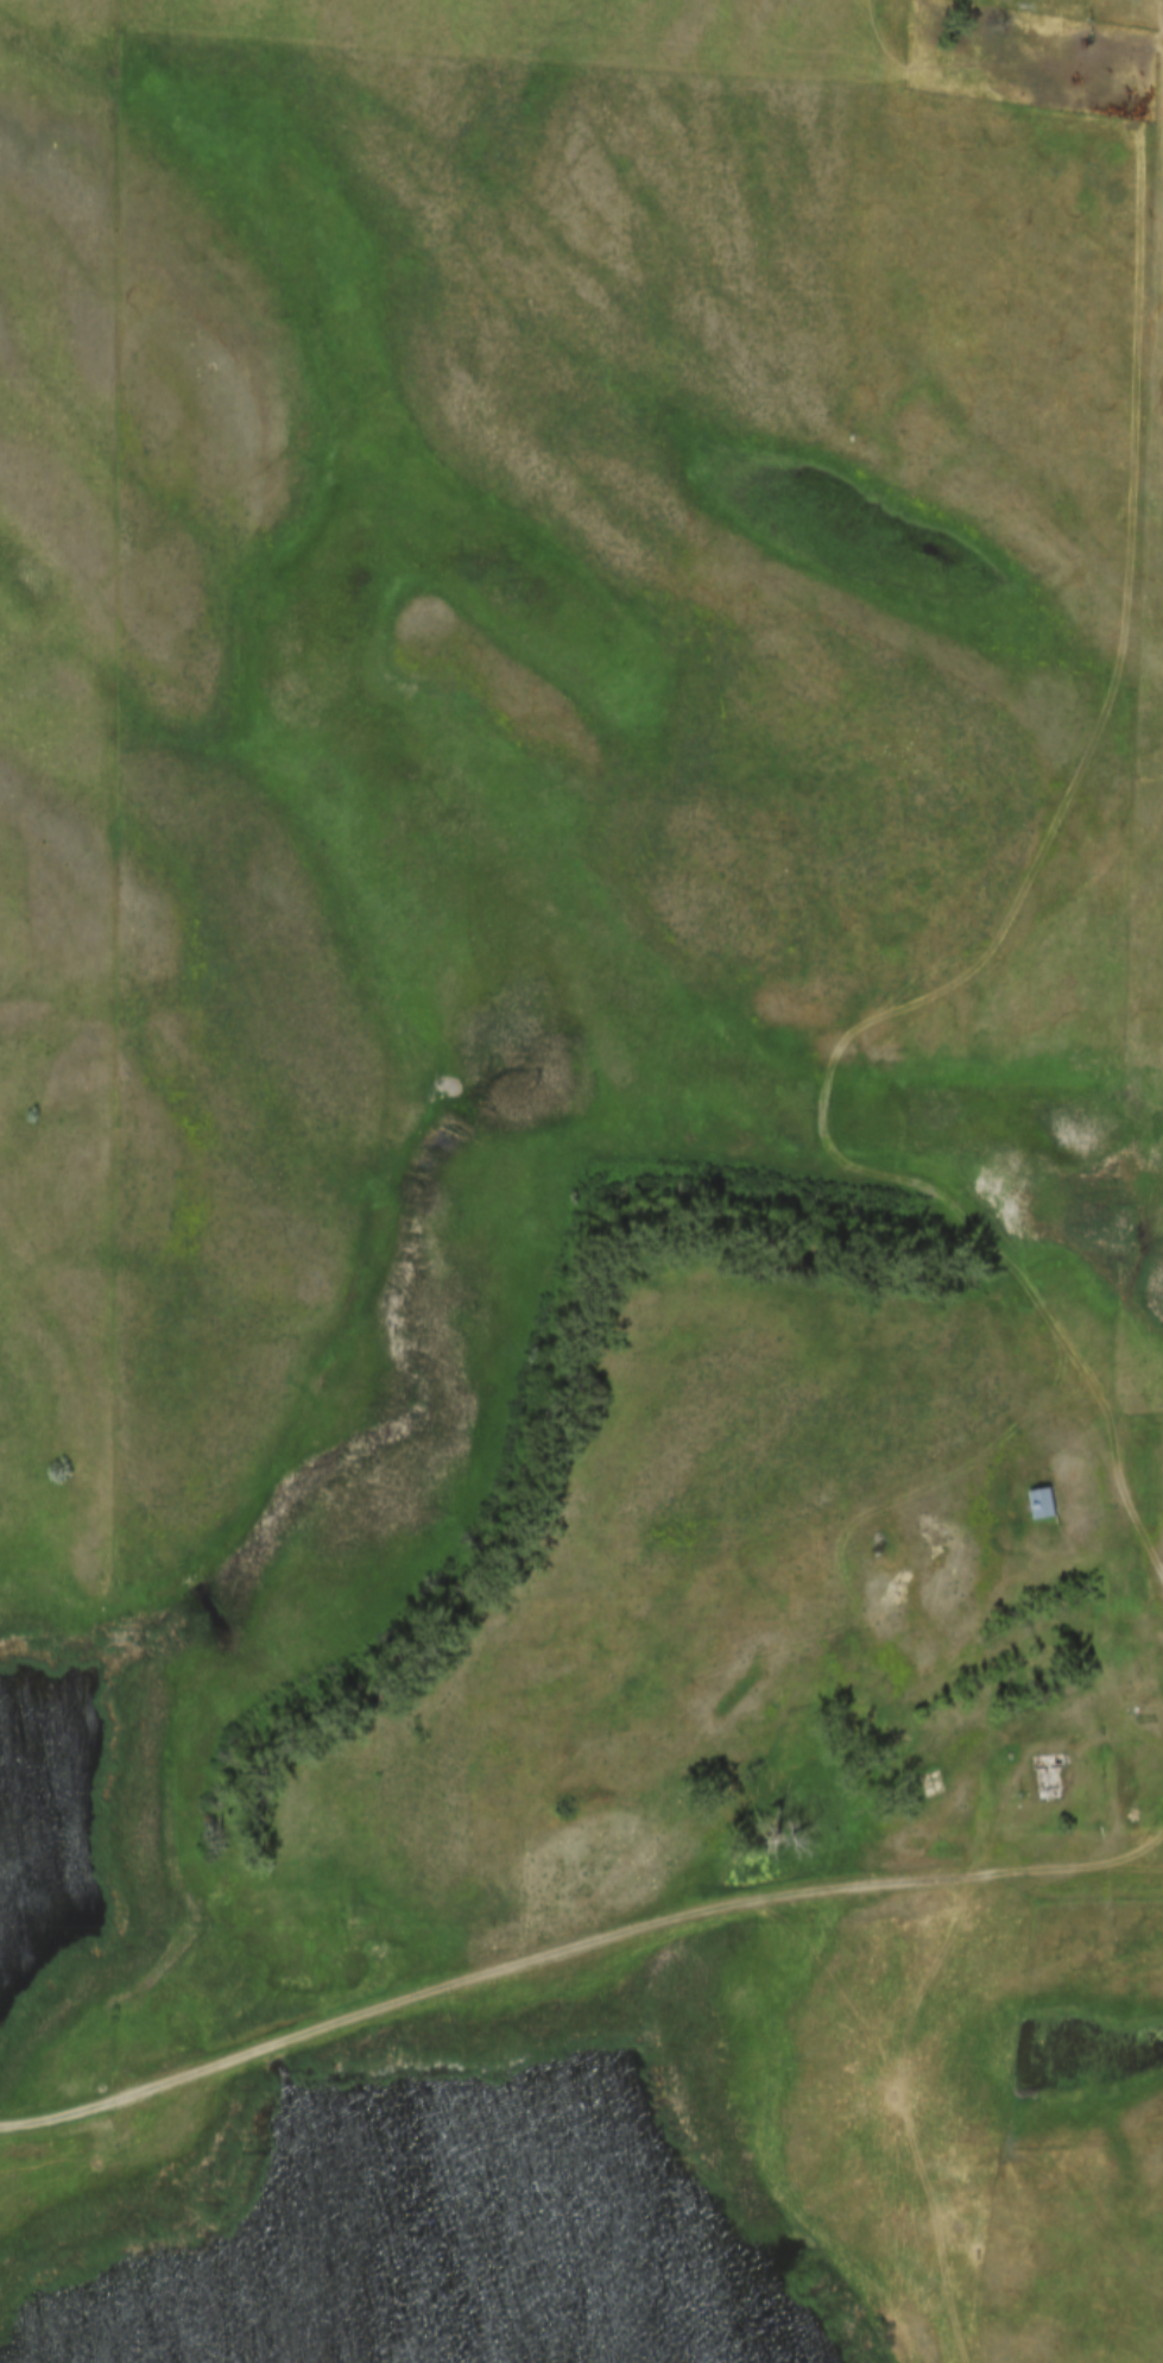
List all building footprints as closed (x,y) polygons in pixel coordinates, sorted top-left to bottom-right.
[(1033,1488),(1034,1519),(1058,1517),(1056,1487),(1033,1488)] [(1063,1798),(1063,1756),(1035,1756),(1035,1798),(1063,1798)]
